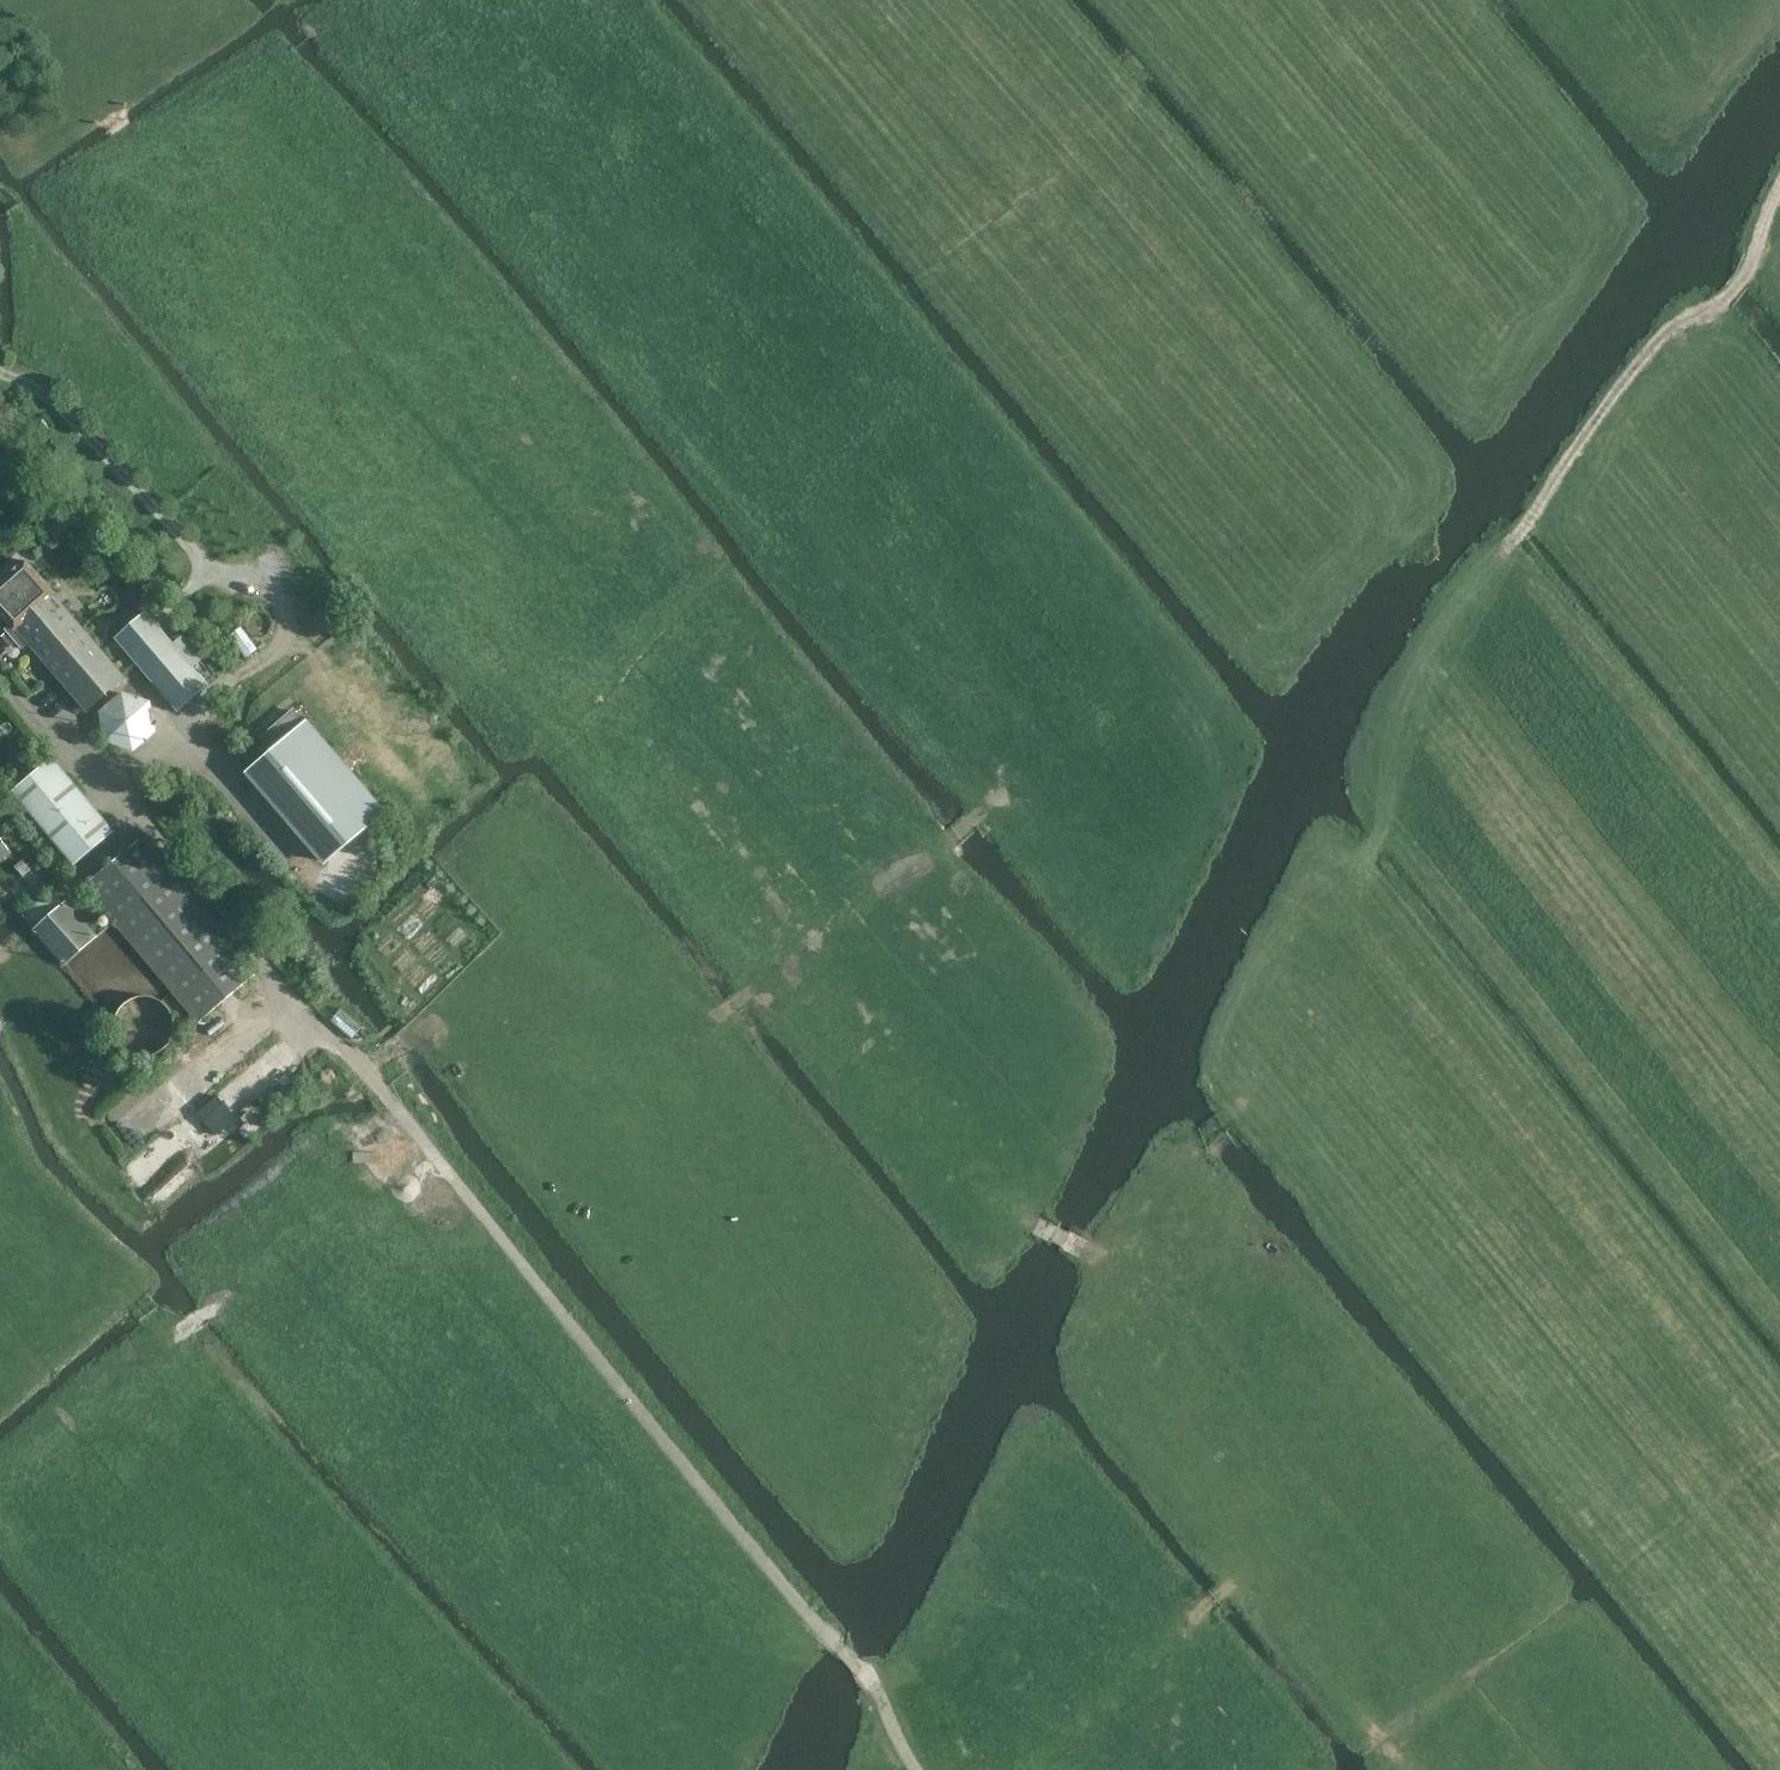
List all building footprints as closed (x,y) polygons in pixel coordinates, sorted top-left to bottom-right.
[(55,596),(24,562),(0,584),(0,613),(10,624),(4,630),(22,650),(27,645),(86,713),(126,678),(55,596)] [(113,637),(178,713),(209,685),(144,611),(113,637)] [(163,725),(128,684),(95,713),(129,753),(163,725)] [(269,751),(248,770),(327,862),(382,815),(303,722),(292,710),(258,739),(269,751)] [(72,866),(110,836),(48,762),(10,792),(72,866)] [(10,850),(0,838),(0,859),(10,850)] [(255,973),(142,839),(85,888),(196,1023),(255,973)] [(22,860),(14,867),(24,877),(32,870),(22,860)] [(95,937),(64,903),(33,931),(64,965),(95,937)] [(165,1014),(164,1008),(163,1002),(160,997),(156,992),(151,987),(145,985),(135,982),(130,983),(124,984),(118,987),(113,990),(108,995),(106,999),(103,1006),(102,1013),(104,1023),(106,1028),(110,1034),(115,1039),(119,1042),(131,1045),(140,1044),(145,1043),(154,1038),(157,1034),(161,1028),(164,1022),(165,1014)]
